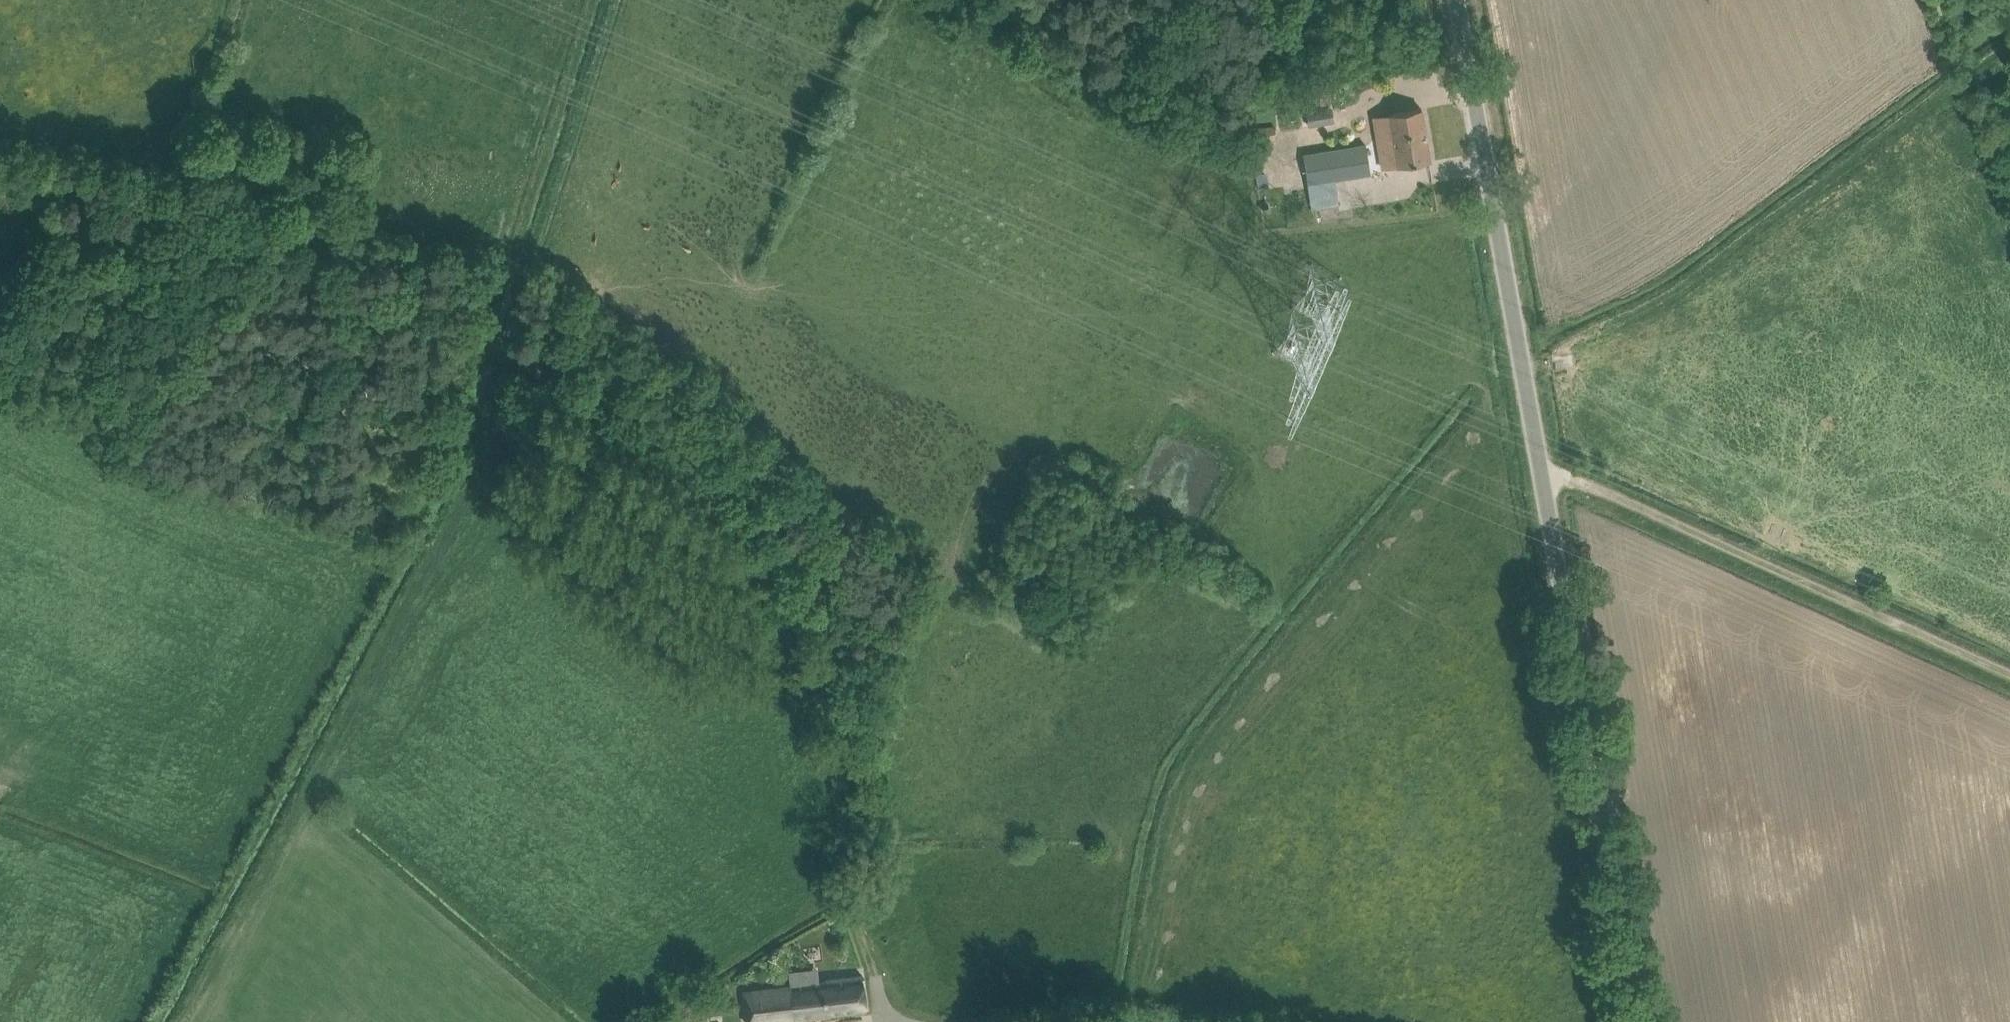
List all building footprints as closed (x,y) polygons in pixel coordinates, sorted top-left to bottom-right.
[(1305,112),(1307,125),(1333,121),(1330,108),(1305,112)] [(1388,114),(1394,146),(1383,148),(1386,166),(1397,164),(1397,166),(1430,161),(1421,108),(1388,114)] [(1256,113),(1259,141),(1276,139),(1273,111),(1256,113)] [(1303,154),(1307,183),(1370,173),(1366,144),(1303,154)] [(1315,184),(1316,207),(1337,206),(1336,183),(1315,184)] [(744,990),(747,1021),(788,1017),(829,1013),(829,1011),(866,1007),(862,975),(824,979),(825,981),(744,990)] [(720,1006),(707,1008),(708,1017),(722,1015),(720,1006)]
